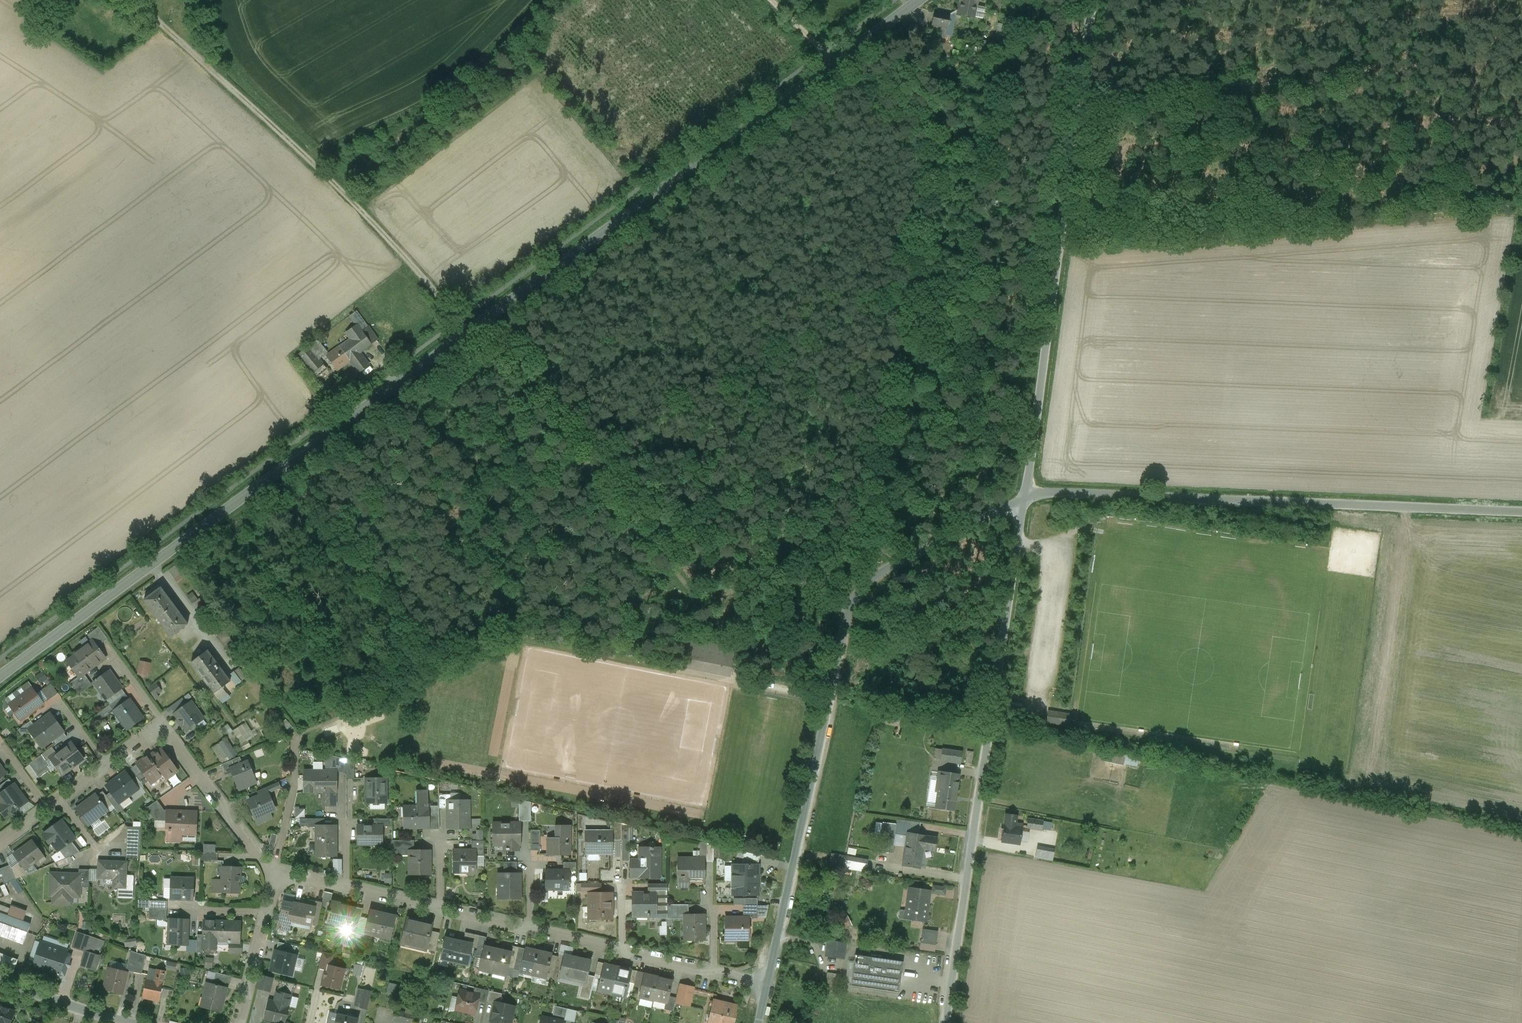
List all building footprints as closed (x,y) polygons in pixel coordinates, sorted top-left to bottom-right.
[(974,7),(957,3),(957,4),(958,4),(956,14),(972,17),(974,7)] [(985,7),(975,6),(975,7),(974,7),(972,17),(982,18),(985,7)] [(947,16),(933,13),(931,25),(945,27),(947,16)] [(378,340),(357,310),(350,315),(357,325),(371,344),(378,340)] [(357,325),(346,333),(351,339),(340,346),(350,360),(358,372),(368,365),(359,353),(371,344),(357,325)] [(340,346),(329,355),(338,368),(350,360),(340,346)] [(308,347),(298,355),(313,372),(323,364),(308,347)] [(178,564),(170,570),(178,582),(187,576),(178,564)] [(179,613),(169,599),(161,587),(144,600),(152,611),(153,611),(163,625),(171,637),(188,624),(180,613),(179,613)] [(212,618),(204,624),(208,629),(216,624),(212,618)] [(216,624),(208,629),(214,637),(222,632),(216,624)] [(99,627),(87,635),(92,641),(92,640),(97,647),(108,639),(99,627)] [(92,641),(74,654),(75,655),(68,661),(79,676),(79,677),(84,673),(105,658),(97,647),(92,640),(92,641)] [(243,660),(231,644),(224,649),(236,665),(243,660)] [(230,682),(207,650),(191,662),(214,694),(230,682)] [(142,660),(139,674),(151,676),(153,662),(142,660)] [(122,688),(109,670),(93,682),(106,700),(122,688)] [(84,673),(79,677),(79,676),(70,683),(74,689),(88,679),(84,673)] [(88,679),(74,689),(78,695),(92,685),(88,679)] [(157,698),(168,692),(161,681),(150,687),(157,698)] [(51,683),(41,691),(48,701),(58,693),(51,683)] [(32,687),(9,704),(21,720),(44,704),(32,687)] [(125,693),(109,705),(113,710),(129,699),(125,693)] [(113,710),(121,721),(123,720),(128,726),(142,716),(129,698),(129,699),(113,710)] [(182,699),(176,702),(181,709),(186,705),(182,699)] [(181,709),(175,713),(187,730),(203,719),(191,701),(186,705),(181,709)] [(176,702),(167,709),(171,716),(175,713),(181,709),(176,702)] [(1071,715),(1049,712),(1048,722),(1069,725),(1071,715)] [(35,725),(29,730),(38,742),(40,740),(44,745),(52,739),(63,731),(64,731),(51,713),(35,725)] [(31,720),(18,730),(22,735),(29,730),(35,725),(31,720)] [(224,728),(229,734),(234,730),(229,723),(224,728)] [(255,738),(249,723),(234,728),(241,743),(255,738)] [(63,731),(52,739),(56,744),(67,736),(63,731)] [(224,762),(238,751),(228,737),(213,747),(224,762)] [(72,742),(50,759),(62,775),(84,758),(72,742)] [(961,752),(942,749),(940,760),(960,763),(961,752)] [(177,770),(162,750),(155,754),(153,752),(149,755),(151,758),(150,759),(162,775),(165,778),(177,770)] [(42,754),(29,764),(35,771),(47,762),(42,754)] [(1140,760),(1133,759),(1133,757),(1110,754),(1109,762),(1139,766),(1140,760)] [(162,775),(150,759),(151,758),(149,755),(148,755),(137,764),(142,770),(149,780),(151,783),(162,775)] [(240,756),(222,764),(225,772),(233,768),(243,763),(240,756)] [(346,759),(332,756),(332,771),(336,771),(336,773),(346,773),(346,759)] [(354,761),(346,759),(346,773),(346,779),(354,779),(354,761)] [(243,763),(233,768),(235,774),(234,775),(240,790),(247,788),(246,786),(250,784),(254,782),(249,770),(252,769),(249,762),(250,762),(250,761),(243,763)] [(149,780),(142,770),(135,775),(143,785),(149,780)] [(313,771),(304,771),(304,792),(305,792),(305,793),(313,793),(313,792),(313,771)] [(326,771),(313,771),(313,792),(324,792),(324,806),(335,806),(335,792),(336,792),(336,773),(336,771),(332,771),(326,771)] [(126,772),(107,786),(112,794),(119,802),(138,788),(126,772)] [(958,775),(938,773),(936,790),(938,791),(936,808),(953,810),(958,775)] [(385,778),(367,778),(367,803),(385,803),(385,778)] [(0,785),(0,794),(13,784),(9,779),(0,785)] [(279,782),(257,791),(259,797),(268,793),(281,788),(279,782)] [(0,794),(0,799),(4,804),(0,806),(0,810),(4,816),(26,801),(13,784),(0,794)] [(427,790),(416,790),(417,806),(428,806),(427,790)] [(107,798),(103,791),(97,795),(107,809),(112,804),(107,798)] [(259,797),(248,801),(255,817),(275,809),(268,793),(259,797)] [(96,794),(78,807),(90,823),(108,810),(107,809),(97,795),(96,794)] [(119,802),(112,794),(107,798),(112,804),(118,813),(124,808),(119,802)] [(450,794),(439,794),(439,805),(439,808),(447,808),(447,800),(451,800),(450,794)] [(530,802),(519,799),(519,821),(530,821),(530,802)] [(157,800),(146,808),(155,820),(166,820),(166,810),(164,810),(157,800)] [(451,800),(447,800),(447,808),(448,829),(470,829),(469,800),(451,800)] [(439,805),(429,806),(429,827),(429,829),(440,829),(439,808),(439,805)] [(417,806),(406,806),(406,817),(403,817),(404,828),(429,827),(429,806),(428,806),(417,806)] [(297,807),(297,817),(307,817),(308,807),(297,807)] [(194,811),(166,810),(166,820),(166,828),(169,828),(168,840),(182,841),(182,837),(196,838),(197,816),(194,816),(194,811)] [(325,818),(307,818),(307,827),(316,827),(316,826),(325,826),(325,818)] [(61,819),(44,832),(58,852),(60,850),(72,841),(76,839),(61,819)] [(621,823),(610,821),(610,831),(611,831),(611,840),(621,840),(621,823)] [(1044,824),(1030,821),(1028,829),(1043,832),(1044,824)] [(910,826),(885,823),(896,824),(894,835),(895,835),(895,836),(896,835),(907,836),(908,834),(910,826)] [(519,824),(493,824),(493,844),(494,844),(494,841),(502,841),(506,843),(506,850),(517,850),(517,844),(519,844),(519,824)] [(374,825),(357,825),(357,844),(375,844),(375,842),(381,842),(381,844),(382,844),(382,835),(380,835),(380,826),(380,825),(374,825)] [(1024,827),(1015,825),(1014,828),(1005,826),(1002,843),(1020,846),(1024,827)] [(141,827),(127,826),(126,850),(127,850),(127,843),(140,844),(141,827)] [(325,826),(316,826),(316,827),(316,854),(336,854),(336,826),(325,826)] [(570,826),(559,826),(558,839),(548,839),(547,854),(556,854),(556,851),(561,851),(562,853),(563,853),(564,854),(565,854),(566,854),(567,853),(568,852),(568,851),(568,843),(570,843),(570,826)] [(540,830),(530,830),(530,850),(540,850),(540,830)] [(610,831),(586,831),(586,853),(611,853),(611,840),(611,831),(610,831)] [(277,835),(272,833),(269,845),(275,846),(277,835)] [(908,834),(907,836),(903,865),(919,868),(922,848),(934,850),(936,838),(908,834)] [(894,839),(883,837),(881,850),(893,852),(895,838),(894,839)] [(414,840),(392,840),(392,855),(410,855),(410,850),(414,850),(414,840)] [(484,840),(471,840),(471,850),(476,850),(476,856),(484,856),(484,840)] [(32,841),(14,854),(19,862),(25,869),(43,855),(32,841)] [(72,841),(60,850),(65,858),(80,852),(72,841)] [(1055,861),(1058,851),(1041,847),(1038,856),(1055,861)] [(650,849),(640,849),(640,861),(631,861),(631,876),(640,876),(659,876),(659,849),(653,849),(653,848),(650,848),(650,849)] [(471,850),(453,849),(453,872),(466,872),(467,874),(468,875),(469,876),(471,876),(473,875),(474,875),(475,874),(475,873),(476,872),(476,871),(476,856),(476,850),(471,850)] [(127,850),(126,850),(126,858),(140,858),(140,850),(127,850)] [(414,850),(410,850),(410,855),(410,872),(430,872),(430,850),(414,850)] [(218,852),(201,852),(200,860),(218,861),(218,852)] [(759,856),(744,852),(742,858),(758,862),(759,856)] [(868,860),(830,853),(828,865),(866,872),(868,860)] [(704,858),(678,858),(678,886),(688,887),(688,878),(703,878),(703,887),(704,887),(704,858)] [(126,862),(99,861),(98,877),(114,878),(114,887),(119,887),(125,887),(126,875),(126,862)] [(19,862),(11,868),(16,879),(29,874),(25,869),(19,862)] [(517,862),(504,862),(503,874),(517,874),(517,862)] [(576,862),(563,862),(563,870),(569,870),(569,871),(576,871),(576,862)] [(10,865),(2,868),(6,877),(2,879),(4,884),(16,879),(11,868),(10,865)] [(758,865),(732,865),(732,881),(758,881),(758,865)] [(240,867),(223,866),(222,880),(216,880),(216,892),(226,892),(226,890),(238,890),(238,893),(239,893),(240,867)] [(90,869),(79,869),(79,875),(79,886),(89,887),(90,869)] [(563,870),(545,870),(545,889),(569,890),(569,871),(569,870),(563,870)] [(79,875),(51,874),(51,894),(54,895),(54,902),(70,903),(70,895),(79,895),(79,886),(79,875)] [(503,874),(500,874),(500,897),(521,897),(520,874),(517,874),(503,874)] [(126,875),(125,887),(119,887),(118,897),(133,898),(133,876),(126,875)] [(194,878),(171,877),(171,878),(172,878),(171,897),(171,899),(193,900),(194,878)] [(758,881),(732,881),(732,895),(758,895),(758,881)] [(946,888),(933,886),(932,893),(945,894),(946,888)] [(929,891),(910,889),(905,918),(925,921),(929,891)] [(667,891),(648,891),(648,896),(634,896),(634,905),(637,905),(637,914),(647,914),(647,919),(666,919),(667,904),(667,891)] [(612,893),(589,893),(589,919),(611,919),(611,910),(610,910),(610,902),(611,902),(612,893)] [(322,902),(316,901),(314,907),(315,907),(313,918),(319,920),(322,902)] [(355,908),(340,905),(341,903),(332,901),(330,911),(328,910),(328,912),(330,912),(327,922),(342,926),(341,929),(349,931),(350,931),(355,908)] [(294,904),(284,902),(284,904),(282,904),(281,910),(282,910),(278,927),(289,930),(291,922),(291,920),(292,918),(291,918),(295,904),(294,904)] [(314,907),(294,903),(294,904),(295,904),(291,918),(292,918),(291,920),(312,925),(313,918),(315,907),(314,907)] [(33,908),(18,904),(15,913),(30,918),(33,908)] [(688,904),(667,904),(666,919),(684,919),(684,914),(688,914),(688,904)] [(745,905),(743,905),(743,917),(748,917),(748,918),(757,918),(757,905),(745,905)] [(355,908),(350,931),(349,931),(348,936),(356,937),(361,916),(363,909),(355,907),(355,908)] [(167,908),(149,908),(149,919),(167,919),(167,908)] [(396,916),(370,910),(368,918),(366,931),(381,935),(381,936),(391,939),(396,916)] [(0,913),(0,935),(24,943),(31,924),(0,913)] [(688,914),(684,914),(684,919),(685,940),(704,940),(704,914),(688,914)] [(368,918),(361,916),(356,937),(356,938),(364,940),(366,931),(368,918)] [(743,917),(725,917),(725,940),(726,940),(748,940),(748,918),(748,917),(743,917)] [(188,919),(169,919),(169,935),(170,935),(170,943),(169,943),(168,944),(187,945),(188,919)] [(432,925),(408,919),(402,943),(426,949),(430,934),(432,925)] [(216,921),(204,921),(203,934),(203,948),(215,949),(216,940),(215,940),(216,921)] [(240,922),(216,921),(215,940),(216,940),(229,940),(229,942),(230,943),(230,944),(239,944),(240,922)] [(938,931),(922,929),(920,943),(936,945),(938,931)] [(92,936),(79,932),(74,947),(87,951),(92,936)] [(480,935),(465,932),(463,942),(472,944),(471,947),(477,948),(480,935)] [(439,936),(430,934),(426,949),(435,951),(439,936)] [(487,937),(480,935),(477,948),(475,957),(481,958),(484,947),(487,937)] [(463,942),(446,938),(442,954),(449,956),(449,960),(467,964),(471,947),(472,944),(463,942)] [(846,942),(828,940),(826,956),(843,958),(846,942)] [(278,942),(276,951),(294,955),(296,946),(278,942)] [(239,944),(230,944),(229,952),(241,952),(242,944),(239,944)] [(512,946),(511,953),(508,967),(514,969),(519,947),(512,946)] [(62,956),(35,947),(31,962),(65,974),(70,959),(62,956)] [(484,947),(481,958),(478,973),(479,973),(480,969),(492,971),(491,976),(497,950),(484,947)] [(519,947),(514,969),(520,970),(525,948),(519,947)] [(539,950),(525,947),(525,948),(520,970),(519,973),(533,976),(539,950)] [(72,951),(65,948),(62,956),(70,959),(72,951)] [(139,953),(131,950),(127,968),(134,970),(139,953)] [(511,953),(497,950),(491,976),(492,976),(493,972),(505,975),(504,979),(505,979),(508,967),(511,953)] [(552,953),(539,950),(533,976),(546,979),(547,976),(552,955),(552,953)] [(294,955),(276,951),(274,962),(273,962),(270,970),(292,976),(297,956),(294,955)] [(334,954),(323,952),(319,968),(326,969),(327,965),(331,966),(334,954)] [(0,953),(0,966),(14,971),(18,959),(0,953)] [(146,955),(139,953),(134,970),(134,972),(142,974),(146,955)] [(552,955),(547,976),(553,978),(558,956),(552,955)] [(590,961),(564,955),(559,976),(582,981),(586,982),(587,975),(590,961)] [(903,962),(855,955),(850,985),(899,992),(903,962)] [(206,967),(214,968),(215,958),(207,958),(206,967)] [(170,961),(168,967),(177,970),(178,964),(170,961)] [(605,963),(598,962),(595,974),(601,976),(604,964),(605,964),(605,963)] [(363,974),(364,965),(356,964),(355,973),(363,974)] [(605,964),(604,964),(601,976),(599,982),(601,983),(600,990),(611,993),(617,967),(605,964)] [(331,966),(327,965),(326,969),(322,984),(340,989),(342,979),(340,979),(343,969),(331,966)] [(630,970),(617,967),(611,993),(623,996),(625,988),(627,989),(628,982),(631,971),(630,970)] [(127,972),(109,968),(104,989),(106,989),(108,991),(110,992),(112,991),(122,993),(127,972)] [(157,969),(155,981),(146,979),(143,997),(159,1000),(163,983),(165,971),(157,969)] [(637,971),(630,969),(630,970),(631,971),(628,982),(634,984),(637,971)] [(645,973),(637,971),(634,984),(633,986),(641,988),(644,974),(645,974),(645,973)] [(232,976),(216,972),(214,980),(230,983),(232,976)] [(645,974),(644,974),(641,988),(639,996),(653,1000),(658,977),(645,974)] [(273,978),(260,975),(257,988),(270,991),(273,978)] [(587,975),(586,982),(582,981),(579,997),(589,999),(595,976),(587,975)] [(672,980),(658,977),(653,1000),(666,1003),(667,1003),(668,996),(672,980)] [(295,984),(280,980),(277,992),(291,995),(291,996),(292,996),(295,984)] [(227,987),(207,982),(207,983),(209,984),(203,1007),(221,1012),(227,987)] [(389,983),(390,994),(398,993),(397,982),(389,983)] [(694,988),(679,984),(676,997),(675,1002),(684,1004),(685,998),(691,1000),(694,988)] [(489,990),(468,986),(474,987),(472,993),(479,994),(477,1001),(486,1003),(487,1001),(489,990)] [(371,991),(364,989),(360,1007),(367,1009),(371,991)] [(472,993),(461,990),(456,1009),(474,1013),(477,1001),(479,994),(472,993)] [(502,993),(489,990),(487,1001),(495,1003),(495,1002),(499,1003),(502,993)] [(291,995),(277,992),(275,1001),(278,1002),(277,1003),(288,1006),(291,996),(291,995)] [(676,997),(668,996),(667,1003),(666,1003),(665,1009),(673,1011),(675,1002),(676,997)] [(277,1003),(278,1002),(275,1001),(269,1000),(264,1018),(284,1022),(285,1022),(289,1006),(288,1006),(277,1003)] [(714,1001),(710,1015),(712,1016),(711,1022),(732,1022),(736,1006),(714,1001)] [(495,1002),(495,1003),(491,1021),(501,1022),(510,1022),(514,1007),(499,1003),(495,1002)] [(0,1006),(0,1022),(11,1022),(15,1012),(0,1006)] [(577,1011),(567,1008),(564,1020),(574,1022),(577,1011)] [(405,1012),(396,1010),(393,1020),(403,1022),(405,1012)] [(405,1012),(403,1022),(408,1022),(413,1022),(415,1015),(405,1012)] [(338,1014),(335,1022),(353,1022),(355,1018),(338,1014)]
